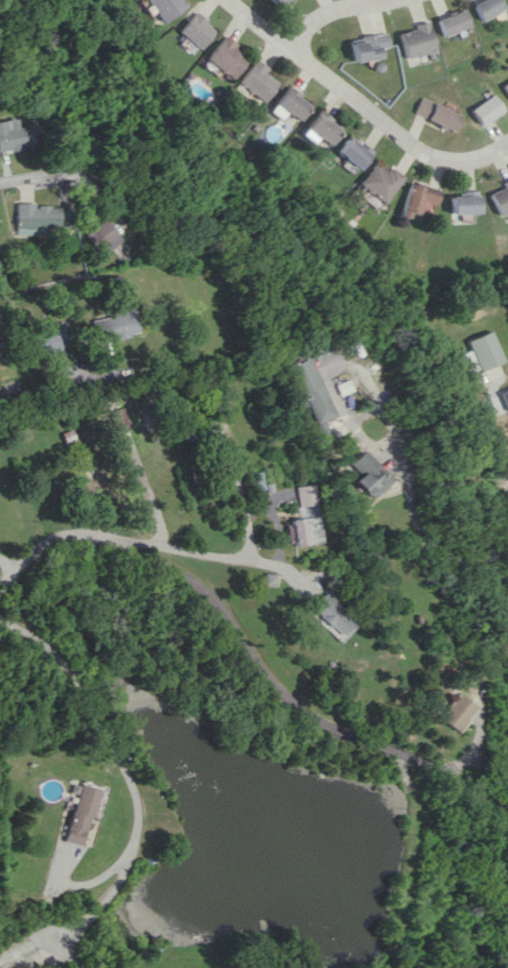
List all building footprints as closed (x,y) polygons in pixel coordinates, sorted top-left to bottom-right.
[(181,0),(137,0),(153,25),(184,5),(181,0)] [(478,22),(503,8),(498,0),(476,0),(468,4),(478,22)] [(437,36),(466,27),(460,9),(432,18),(437,36)] [(212,30),(192,12),(175,31),(195,49),(212,30)] [(394,32),(400,58),(431,51),(424,21),(408,24),(409,29),(394,32)] [(376,58),(375,48),(384,47),(382,32),(355,36),(356,41),(347,42),(349,61),(376,58)] [(227,79),(245,56),(220,36),(202,59),(227,79)] [(230,86),(254,106),(274,82),(261,72),(264,68),(252,59),(230,86)] [(500,85),(507,98),(507,80),(500,85)] [(303,105),(280,89),(264,111),(275,119),(280,112),(292,121),(303,105)] [(469,108),(479,124),(502,110),(492,94),(469,108)] [(460,115),(418,96),(411,113),(452,131),(460,115)] [(321,145),(333,130),(312,113),(300,127),(321,145)] [(30,148),(29,125),(16,125),(16,119),(0,120),(0,149),(30,148)] [(330,153),(353,169),(364,154),(341,138),(330,153)] [(378,204),(400,176),(386,165),(381,171),(370,162),(352,183),(378,204)] [(493,214),(507,210),(507,178),(498,181),(500,188),(486,192),(493,214)] [(436,190),(408,182),(399,210),(415,215),(420,200),(432,204),(436,190)] [(474,190),(458,190),(458,195),(446,195),(446,214),(474,213),(474,190)] [(60,206),(35,206),(34,202),(17,203),(18,233),(60,232),(60,206)] [(122,240),(106,220),(88,233),(104,253),(122,240)] [(91,315),(95,340),(139,333),(135,309),(91,315)] [(57,350),(56,326),(36,326),(37,351),(57,350)] [(466,339),(476,370),(501,362),(492,331),(466,339)] [(336,416),(323,384),(303,392),(316,424),(336,416)] [(392,481),(383,470),(380,473),(361,451),(346,464),(357,476),(353,479),(370,499),(392,481)] [(101,471),(80,472),(81,491),(102,490),(101,471)] [(296,485),(297,505),(315,504),(314,484),(296,485)] [(321,541),(317,516),(284,521),(287,546),(321,541)] [(354,621),(325,593),(308,610),(337,639),(354,621)] [(436,718),(454,732),(473,706),(455,693),(436,718)] [(83,845),(98,788),(79,783),(64,840),(83,845)]
